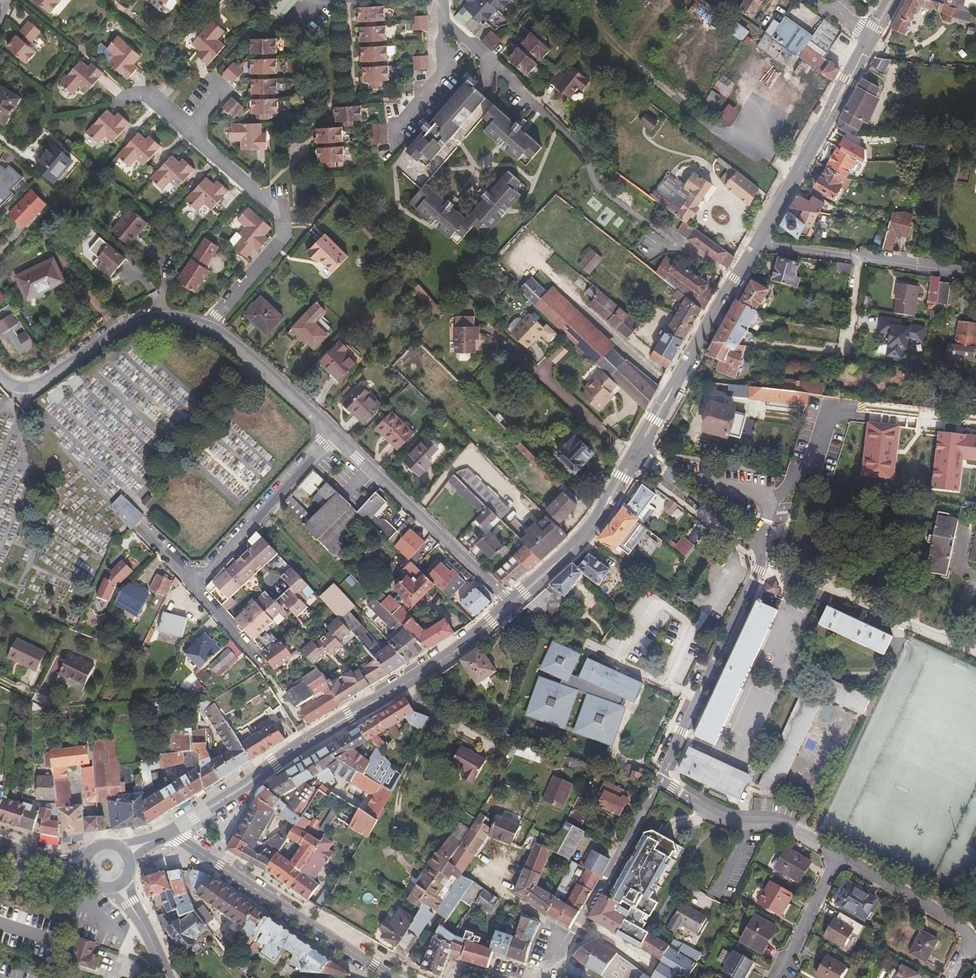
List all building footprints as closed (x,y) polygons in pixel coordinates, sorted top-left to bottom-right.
[(54,16),(64,5),(58,0),(35,0),(54,16)] [(289,10),(278,0),(273,6),(276,9),(273,13),(281,19),(289,10)] [(289,10),(297,1),(295,0),(278,0),(289,10)] [(496,12),(483,0),(469,0),(467,1),(462,7),(466,10),(472,16),(479,23),(484,19),(486,20),(490,16),(491,17),(496,12)] [(496,12),(501,6),(503,7),(506,4),(508,5),(513,0),(483,0),(496,12)] [(708,29),(714,21),(718,15),(698,0),(696,0),(687,13),(708,29)] [(737,10),(751,20),(765,0),(745,0),(737,10)] [(892,30),(905,37),(922,8),(939,13),(940,6),(932,4),(919,0),(908,0),(892,30)] [(944,7),(946,8),(962,13),(963,13),(967,0),(946,0),(946,2),(944,7)] [(385,6),(359,8),(360,22),(368,21),(369,27),(378,27),(377,21),(386,20),(385,6)] [(952,19),(959,21),(962,13),(946,8),(944,15),(944,16),(947,18),(945,23),(950,25),(952,19)] [(464,25),(472,16),(466,10),(463,14),(460,12),(455,17),(464,25)] [(830,82),(833,84),(840,72),(824,61),(842,35),(814,15),(802,31),(785,19),(779,27),(771,39),(830,82)] [(206,29),(199,36),(192,44),(200,52),(196,55),(208,65),(224,47),(217,41),(225,32),(213,21),(206,29)] [(714,21),(708,29),(714,32),(719,25),(714,21)] [(726,31),(738,41),(746,31),(734,21),(726,31)] [(774,23),(764,35),(771,39),(779,27),(774,23)] [(29,39),(26,42),(33,48),(45,34),(32,24),(24,34),(29,39)] [(195,32),(199,36),(206,29),(201,25),(199,26),(195,30),(195,32)] [(378,27),(369,27),(360,28),(361,42),(370,42),(370,47),(379,46),(378,41),(387,41),(386,26),(378,27)] [(484,48),(493,38),(493,37),(488,32),(478,42),(484,48)] [(532,56),(539,63),(549,53),(542,46),(546,42),(539,36),(536,39),(530,35),(520,45),(525,51),(532,56)] [(821,96),(830,82),(771,39),(764,35),(754,48),(821,96)] [(746,47),(751,41),(748,36),(742,44),(746,47)] [(144,57),(120,37),(104,57),(112,63),(111,65),(130,81),(141,69),(137,66),(144,57)] [(33,48),(26,42),(21,38),(11,50),(30,66),(40,54),(33,48)] [(484,48),(489,53),(499,43),(493,38),(484,48)] [(250,55),(258,55),(267,55),(276,54),(275,40),(249,41),(250,55)] [(370,47),(361,47),(362,61),(371,61),(372,67),(380,66),(379,60),(388,60),(388,46),(379,46),(370,47)] [(528,60),(532,56),(525,51),(522,54),(516,49),(506,59),(526,78),(535,67),(528,60)] [(251,76),(259,75),(268,75),(277,75),(276,60),(268,61),(258,61),(251,61),(251,76)] [(874,61),(871,67),(882,74),(888,63),(874,61)] [(107,76),(94,65),(90,69),(83,64),(63,87),(75,97),(83,90),(90,96),(107,76)] [(895,78),(901,68),(893,64),(887,73),(895,78)] [(227,80),(236,70),(231,66),(222,75),(227,80)] [(372,67),(363,67),(364,81),(372,81),(380,81),(389,80),(389,66),(380,66),(372,67)] [(566,76),(560,71),(554,78),(549,83),(569,99),(579,88),(583,90),(591,82),(573,68),(566,76)] [(227,80),(233,85),(242,75),(236,70),(227,80)] [(472,89),(477,83),(471,78),(470,79),(466,75),(465,77),(463,78),(467,82),(466,84),(472,89)] [(725,95),(733,84),(721,75),(712,86),(725,95)] [(259,81),(251,81),(253,96),(260,96),(269,96),(278,95),(277,80),(268,81),(259,81)] [(399,84),(400,93),(415,92),(415,83),(413,83),(399,84)] [(862,83),(836,129),(853,137),(862,121),(872,102),(878,91),(862,83)] [(5,126),(20,100),(0,87),(0,123),(5,126)] [(447,105),(461,116),(466,110),(472,114),(485,100),(479,95),(472,89),(468,92),(461,88),(447,105)] [(707,93),(704,97),(714,105),(717,100),(707,93)] [(714,105),(704,97),(700,102),(710,109),(714,105)] [(239,106),(232,99),(228,104),(238,114),(243,109),(239,106)] [(260,101),(253,101),(254,117),(261,116),(270,116),(279,115),(278,100),(269,100),(260,101)] [(872,102),(862,121),(866,123),(877,104),(872,102)] [(727,103),(717,114),(726,123),(736,112),(727,103)] [(238,114),(228,104),(222,110),(233,119),(238,114)] [(461,116),(447,105),(432,121),(438,126),(436,130),(434,130),(430,135),(426,139),(420,134),(406,151),(418,161),(423,156),(430,161),(443,147),(447,143),(460,127),(455,123),(461,116)] [(363,120),(362,106),(335,107),(336,121),(344,121),(352,120),(363,120)] [(502,146),(504,148),(520,160),(525,154),(532,159),(542,147),(526,133),(522,137),(521,136),(520,137),(516,134),(510,130),(506,125),(510,121),(494,108),(483,118),(490,125),(485,133),(499,143),(502,146)] [(120,116),(118,114),(114,118),(106,111),(86,134),(97,145),(105,138),(112,144),(129,124),(120,116)] [(661,119),(648,111),(639,121),(652,131),(661,119)] [(510,130),(516,134),(526,121),(523,118),(520,117),(510,130)] [(421,128),(430,135),(434,130),(421,119),(419,122),(417,124),(421,128)] [(386,131),(386,123),(370,124),(371,132),(386,131)] [(241,152),(267,151),(266,143),(266,137),(263,136),(263,132),(261,132),(261,126),(229,127),(231,143),(241,143),(241,152)] [(342,126),(316,128),(317,142),(324,142),(325,148),(333,147),(333,141),(343,141),(342,126)] [(139,134),(118,158),(129,168),(136,160),(143,166),(161,147),(150,138),(147,141),(139,134)] [(387,144),(387,137),(371,138),(371,145),(376,145),(378,145),(387,144)] [(880,138),(863,138),(863,145),(880,146),(880,138)] [(826,170),(845,181),(849,175),(854,177),(860,167),(855,164),(862,151),(856,148),(858,145),(855,144),(856,142),(853,140),(851,145),(843,141),(839,148),(842,149),(841,152),(837,150),(826,170)] [(55,185),(73,162),(48,141),(42,148),(50,155),(38,170),(55,185)] [(914,149),(924,150),(925,143),(914,142),(914,149)] [(944,145),(929,144),(927,155),(934,156),(934,154),(943,155),(944,145)] [(326,163),(326,168),(331,168),(336,167),(336,162),(345,161),(344,146),(333,147),(325,148),(317,148),(318,163),(326,163)] [(172,157),(151,181),(163,191),(170,184),(177,190),(195,170),(185,160),(180,164),(172,157)] [(0,169),(0,206),(10,196),(8,193),(21,180),(6,168),(3,172),(0,169)] [(846,189),(850,182),(845,181),(826,170),(815,191),(834,201),(837,198),(843,187),(846,189)] [(466,219),(472,229),(477,233),(483,226),(490,231),(505,215),(499,209),(501,207),(503,205),(509,210),(522,196),(516,190),(521,183),(510,172),(494,189),(497,192),(496,193),(498,195),(497,198),(492,203),(487,208),(481,203),(466,219)] [(679,219),(686,225),(713,188),(696,175),(686,190),(693,196),(682,211),(657,193),(652,199),(662,207),(679,219)] [(750,208),(759,192),(737,175),(733,180),(725,190),(750,208)] [(214,185),(207,179),(186,202),(197,212),(205,205),(212,211),(230,192),(218,182),(214,185)] [(472,229),(466,219),(456,211),(451,216),(448,214),(442,209),(437,204),(442,198),(425,184),(421,189),(412,198),(413,207),(430,222),(437,215),(439,218),(441,220),(436,227),(450,239),(455,233),(462,239),(472,229)] [(841,200),(846,189),(843,187),(837,198),(841,200)] [(492,203),(497,198),(488,191),(487,191),(483,188),(482,190),(480,192),(484,195),(483,197),(492,203)] [(34,213),(43,205),(31,194),(8,215),(21,230),(36,216),(34,213)] [(442,209),(448,214),(455,206),(454,205),(458,200),(456,199),(455,197),(451,202),(449,201),(442,209)] [(803,213),(818,215),(823,205),(813,200),(810,205),(798,198),(791,211),(803,213)] [(45,208),(43,205),(34,213),(36,216),(45,208)] [(253,250),(257,252),(267,241),(264,238),(270,230),(246,210),(236,221),(244,228),(238,236),(240,239),(231,250),(245,260),(253,250)] [(130,248),(149,227),(134,213),(114,234),(130,248)] [(789,215),(781,229),(798,242),(800,239),(806,242),(809,236),(811,237),(814,231),(817,232),(819,228),(818,226),(814,225),(818,215),(803,213),(798,222),(789,215)] [(886,240),(883,252),(893,253),(897,237),(910,239),(912,228),(911,228),(914,217),(904,215),(892,216),(891,218),(889,229),(886,240)] [(729,272),(735,260),(686,225),(679,219),(671,229),(729,272)] [(935,249),(944,250),(945,235),(937,234),(935,249)] [(330,274),(345,259),(321,238),(305,255),(315,265),(317,262),(330,274)] [(876,251),(883,252),(886,240),(878,239),(876,251)] [(110,279),(125,260),(100,240),(90,252),(100,260),(95,266),(110,279)] [(191,263),(203,270),(216,249),(206,242),(196,255),(191,263)] [(590,277),(605,260),(595,252),(580,269),(590,277)] [(782,260),(775,282),(794,288),(797,278),(801,266),(782,260)] [(16,279),(25,297),(41,290),(42,293),(62,284),(53,263),(16,279)] [(191,263),(178,283),(195,294),(209,274),(203,270),(191,263)] [(705,314),(714,298),(707,293),(709,290),(676,265),(674,268),(667,263),(659,278),(661,280),(678,293),(702,311),(705,314)] [(852,275),(854,266),(840,264),(839,274),(852,275)] [(774,282),(755,276),(751,282),(755,284),(743,304),(760,314),(770,293),(768,292),(774,282)] [(942,282),(943,279),(935,277),(932,305),(939,306),(940,303),(949,305),(952,284),(942,282)] [(794,288),(800,290),(802,280),(797,278),(794,288)] [(544,294),(529,280),(519,291),(534,305),(544,294)] [(898,315),(917,318),(922,288),(900,285),(898,298),(900,298),(898,315)] [(426,306),(431,301),(418,286),(412,292),(426,306)] [(632,341),(642,330),(593,287),(587,294),(596,302),(591,307),(632,341)] [(598,366),(609,353),(615,348),(550,288),(544,294),(534,305),(598,366)] [(41,290),(25,297),(26,301),(43,294),(42,293),(41,290)] [(684,344),(702,311),(678,293),(673,299),(682,306),(667,333),(684,344)] [(771,293),(770,293),(760,314),(762,315),(766,316),(776,296),(771,293)] [(278,321),(256,301),(241,318),(262,338),(278,321)] [(438,318),(442,314),(431,301),(426,306),(438,318)] [(743,304),(740,302),(729,321),(751,334),(762,315),(760,314),(743,304)] [(311,351),(323,337),(311,325),(317,318),(321,314),(312,305),(289,331),(311,351)] [(0,314),(0,332),(8,345),(12,343),(21,355),(35,345),(26,332),(19,336),(16,331),(22,327),(8,306),(0,314)] [(921,348),(925,327),(900,323),(900,320),(857,313),(854,328),(877,332),(874,353),(905,359),(908,346),(921,348)] [(534,314),(531,318),(538,325),(541,322),(534,314)] [(311,325),(323,337),(330,330),(317,318),(311,325)] [(538,325),(531,318),(524,324),(512,335),(512,336),(527,350),(545,332),(538,325)] [(512,335),(524,324),(522,322),(519,320),(515,323),(513,324),(511,326),(509,330),(510,333),(512,335)] [(717,344),(744,347),(751,334),(729,321),(717,344)] [(975,353),(975,326),(963,324),(960,347),(953,347),(951,360),(975,363),(975,362),(975,354),(975,353)] [(477,335),(477,328),(454,328),(454,354),(473,354),(474,335),(477,335)] [(674,362),(684,344),(667,333),(656,352),(674,362)] [(875,340),(862,338),(861,343),(861,347),(874,349),(875,340)] [(844,345),(843,354),(860,356),(861,347),(861,343),(850,342),(845,341),(844,345)] [(336,385),(353,366),(340,355),(344,349),(337,342),(317,364),(325,371),(323,373),(336,385)] [(718,370),(734,377),(747,347),(744,347),(717,344),(709,356),(721,361),(718,370)] [(749,358),(753,348),(747,347),(734,377),(739,380),(749,358)] [(340,355),(353,366),(358,361),(344,349),(340,355)] [(670,370),(674,362),(656,352),(653,360),(670,370)] [(647,412),(658,391),(624,363),(622,365),(609,353),(598,366),(604,372),(622,389),(647,412)] [(615,397),(622,389),(604,372),(586,390),(588,393),(584,397),(600,413),(609,403),(605,399),(611,393),(615,397)] [(811,395),(825,397),(826,386),(785,380),(783,391),(808,394),(811,395)] [(720,395),(730,396),(731,385),(721,384),(720,395)] [(363,426),(380,407),(359,387),(338,410),(346,418),(350,414),(363,426)] [(744,398),(753,399),(753,388),(745,387),(744,398)] [(807,405),(808,394),(783,391),(753,388),(753,399),(807,405)] [(605,399),(609,403),(615,397),(611,393),(605,399)] [(715,402),(707,432),(729,438),(730,434),(742,437),(748,416),(735,412),(736,408),(715,402)] [(396,452),(411,435),(389,414),(376,429),(385,438),(384,441),(396,452)] [(498,415),(495,419),(500,424),(503,420),(498,415)] [(901,425),(868,422),(862,477),(895,481),(901,425)] [(937,431),(931,490),(960,493),(964,460),(975,461),(975,436),(937,431)] [(575,471),(592,454),(574,436),(557,454),(575,471)] [(444,452),(432,441),(430,443),(425,439),(414,451),(410,456),(402,464),(417,478),(429,466),(433,470),(437,466),(434,463),(444,452)] [(540,463),(521,444),(517,449),(535,467),(540,463)] [(677,469),(698,470),(699,458),(678,457),(677,469)] [(540,463),(535,467),(540,472),(544,467),(540,463)] [(721,466),(719,479),(730,480),(732,467),(721,466)] [(545,477),(550,473),(544,467),(540,472),(545,477)] [(468,473),(459,482),(487,509),(489,511),(500,521),(509,512),(468,473)] [(560,524),(581,504),(575,498),(550,473),(545,477),(563,494),(559,499),(556,496),(551,501),(554,504),(547,512),(560,524)] [(310,475),(298,489),(308,499),(314,493),(321,485),(310,475)] [(454,477),(448,484),(481,516),(487,509),(459,482),(454,477)] [(656,490),(647,483),(644,488),(653,495),(656,490)] [(314,493),(316,495),(324,487),(321,485),(314,493)] [(333,561),(341,553),(366,526),(356,517),(346,508),(324,487),(316,495),(310,502),(319,510),(308,523),(287,501),(280,509),(315,544),(330,558),(333,561)] [(644,488),(626,514),(639,524),(658,499),(653,495),(644,488)] [(581,504),(589,511),(595,501),(583,490),(575,498),(581,504)] [(365,504),(368,500),(362,494),(358,498),(365,504)] [(356,517),(366,526),(388,546),(397,537),(385,526),(382,529),(371,519),(382,508),(373,498),(356,517)] [(142,507),(145,510),(152,502),(149,499),(142,507)] [(132,532),(144,520),(123,501),(113,511),(132,532)] [(680,508),(673,503),(668,508),(668,515),(671,518),(680,508)] [(500,522),(500,521),(489,511),(479,521),(487,529),(483,533),(486,536),(489,533),(500,522)] [(639,524),(626,514),(613,531),(612,530),(603,542),(619,550),(629,536),(634,539),(637,534),(633,531),(639,524)] [(936,545),(934,556),(936,556),(934,566),(933,573),(950,577),(962,521),(942,517),(938,537),(936,545)] [(528,533),(527,531),(519,539),(526,546),(542,561),(568,538),(547,518),(538,527),(535,525),(528,533)] [(475,525),(483,533),(487,529),(479,521),(475,525)] [(408,535),(414,526),(409,522),(397,537),(388,546),(395,553),(408,535)] [(519,539),(527,531),(515,522),(508,529),(516,537),(519,539)] [(486,536),(477,545),(492,560),(498,554),(504,548),(489,533),(486,536)] [(396,553),(408,565),(423,548),(409,536),(396,553)] [(222,575),(241,593),(277,559),(256,537),(247,547),(251,551),(235,568),(232,564),(222,575)] [(542,561),(526,546),(514,558),(528,571),(529,573),(542,561)] [(504,548),(498,554),(503,558),(508,553),(504,548)] [(333,561),(340,568),(348,560),(341,553),(333,561)] [(556,581),(546,591),(551,597),(548,607),(547,607),(555,612),(583,575),(599,588),(610,574),(590,557),(579,571),(572,567),(556,581)] [(514,558),(494,578),(505,588),(509,588),(528,571),(514,558)] [(97,601),(109,606),(117,588),(116,587),(118,586),(121,586),(132,575),(122,565),(110,577),(111,578),(107,583),(105,583),(97,601)] [(412,605),(417,609),(437,591),(417,573),(411,567),(401,576),(407,583),(396,593),(401,598),(399,600),(402,604),(405,603),(410,607),(412,605)] [(255,608),(273,625),(280,618),(286,623),(291,619),(296,623),(307,614),(302,608),(305,605),(300,599),(307,592),(290,574),(280,584),(290,594),(275,608),(265,598),(255,608)] [(204,596),(208,602),(215,596),(227,607),(228,606),(241,593),(222,575),(204,596)] [(438,592),(450,603),(464,587),(458,581),(456,582),(453,580),(455,579),(453,576),(438,592)] [(166,584),(167,581),(163,579),(161,582),(157,580),(151,593),(165,600),(171,586),(166,584)] [(351,590),(357,584),(351,579),(345,584),(351,590)] [(776,579),(767,583),(764,592),(777,597),(780,588),(776,579)] [(114,604),(116,605),(120,597),(127,589),(125,588),(118,595),(114,604)] [(463,606),(478,622),(493,608),(494,599),(481,588),(463,606)] [(149,599),(128,589),(127,589),(120,597),(116,605),(140,617),(149,599)] [(338,624),(350,637),(358,629),(348,618),(355,612),(334,590),(319,604),(338,624)] [(527,608),(542,622),(547,608),(548,607),(551,597),(546,591),(527,608)] [(300,599),(305,605),(313,597),(307,592),(300,599)] [(376,603),(403,630),(412,622),(408,618),(395,604),(391,601),(388,603),(381,598),(376,603)] [(395,604),(408,618),(417,609),(412,605),(410,607),(405,603),(402,604),(399,600),(395,604)] [(391,649),(408,667),(428,654),(403,630),(376,603),(368,610),(373,615),(366,623),(368,625),(373,630),(375,632),(383,625),(394,635),(396,633),(401,639),(388,646),(391,649)] [(227,607),(220,614),(224,619),(233,611),(228,606),(227,607)] [(547,608),(542,622),(550,625),(555,612),(547,607),(547,608)] [(717,748),(778,615),(773,613),(758,607),(698,739),(717,748)] [(237,633),(252,648),(275,627),(273,625),(255,608),(239,624),(242,628),(237,633)] [(861,622),(857,620),(831,608),(823,626),(887,654),(895,637),(865,624),(861,622)] [(711,620),(719,625),(722,619),(714,614),(711,620)] [(171,636),(186,637),(188,618),(178,617),(177,621),(163,620),(162,632),(171,633),(171,636)] [(403,630),(428,654),(455,638),(446,625),(429,635),(428,633),(425,635),(412,622),(403,630)] [(340,648),(351,638),(350,637),(338,624),(327,635),(329,638),(326,640),(319,647),(317,644),(302,657),(315,672),(329,658),(333,661),(343,652),(340,648)] [(368,634),(373,630),(368,625),(363,629),(368,634)] [(374,662),(389,678),(408,667),(391,649),(386,652),(377,657),(376,655),(372,651),(373,649),(363,639),(366,637),(358,629),(350,637),(351,638),(354,641),(374,662)] [(324,637),(317,644),(319,647),(326,640),(324,637)] [(582,649),(556,637),(547,656),(554,659),(551,667),(564,674),(561,680),(544,673),(529,706),(552,714),(555,706),(566,710),(575,684),(586,688),(577,714),(588,718),(585,726),(608,734),(627,694),(636,698),(645,679),(590,653),(581,673),(573,669),(582,649)] [(202,674),(222,654),(206,638),(187,658),(202,674)] [(340,648),(343,652),(354,641),(351,638),(340,648)] [(288,667),(296,661),(302,657),(290,642),(266,660),(277,675),(288,667)] [(7,662),(19,668),(21,665),(38,673),(45,657),(15,644),(7,662)] [(244,657),(232,644),(226,650),(229,653),(209,669),(215,676),(224,669),(235,661),(237,662),(244,657)] [(480,650),(461,664),(478,689),(497,675),(480,650)] [(85,690),(94,671),(68,659),(59,678),(69,683),(69,682),(85,690)] [(326,688),(340,709),(389,678),(374,662),(353,677),(350,675),(329,689),(328,687),(326,688)] [(21,665),(19,668),(37,676),(38,673),(21,665)] [(290,670),(288,667),(277,675),(279,677),(290,670)] [(224,669),(215,676),(216,678),(225,672),(224,669)] [(200,675),(195,680),(198,685),(203,681),(200,675)] [(863,713),(870,698),(829,678),(821,693),(863,713)] [(302,688),(289,698),(298,711),(312,702),(307,694),(316,688),(310,679),(301,686),(302,688)] [(322,702),(301,715),(310,727),(340,709),(326,688),(322,684),(307,694),(312,702),(315,701),(317,703),(320,702),(318,698),(320,697),(322,701),(322,702)] [(778,795),(823,700),(804,691),(759,786),(778,795)] [(264,704),(262,701),(252,706),(255,710),(264,704)] [(388,733),(394,742),(401,738),(398,735),(397,734),(394,728),(401,724),(402,725),(407,723),(409,726),(416,723),(425,717),(415,714),(407,702),(380,719),(388,733)] [(234,739),(212,706),(202,712),(205,716),(202,718),(205,724),(208,722),(228,755),(212,765),(222,782),(251,764),(234,739)] [(555,706),(552,714),(563,718),(566,710),(555,706)] [(288,718),(283,710),(274,716),(279,724),(288,718)] [(577,714),(574,722),(585,726),(588,718),(577,714)] [(431,719),(425,717),(416,723),(423,734),(431,719)] [(388,733),(380,719),(362,730),(369,743),(373,743),(379,752),(385,748),(381,741),(378,742),(377,740),(384,735),(388,733)] [(394,728),(397,734),(409,726),(407,723),(402,725),(401,724),(394,728)] [(191,732),(191,729),(169,731),(171,754),(159,755),(139,766),(141,778),(149,828),(204,793),(199,751),(193,751),(191,732)] [(369,743),(362,730),(327,751),(336,764),(338,763),(359,775),(372,783),(392,795),(401,777),(379,752),(370,766),(354,754),(356,752),(358,753),(360,752),(359,750),(369,743)] [(197,731),(191,732),(193,751),(199,751),(204,793),(222,782),(212,765),(204,754),(203,734),(197,734),(197,731)] [(238,736),(234,739),(251,764),(282,744),(273,731),(267,732),(249,741),(245,734),(239,738),(238,736)] [(115,743),(91,745),(93,772),(94,783),(95,791),(120,788),(121,785),(120,782),(118,767),(115,743)] [(491,763),(466,749),(455,766),(468,775),(466,781),(476,787),(491,763)] [(53,751),(49,752),(49,757),(51,770),(52,782),(56,804),(56,807),(56,808),(60,841),(99,835),(97,820),(82,821),(82,808),(79,806),(73,806),(73,809),(71,810),(67,771),(89,769),(87,751),(53,754),(53,751)] [(336,764),(327,751),(266,789),(303,818),(305,817),(312,804),(316,798),(320,793),(329,798),(332,796),(321,779),(310,786),(308,784),(320,777),(323,775),(333,790),(338,786),(330,771),(354,786),(359,775),(338,763),(336,764)] [(740,801),(750,779),(690,752),(680,774),(740,801)] [(570,763),(562,760),(559,771),(567,774),(568,771),(570,763)] [(568,771),(576,774),(579,766),(570,763),(568,771)] [(128,766),(118,767),(120,782),(130,781),(128,766)] [(576,774),(590,779),(593,771),(579,766),(576,774)] [(631,770),(627,783),(642,788),(647,774),(631,770)] [(580,800),(586,803),(594,782),(598,783),(600,779),(614,784),(616,779),(593,771),(590,779),(580,800)] [(94,783),(93,772),(82,773),(83,784),(94,783)] [(335,793),(333,790),(323,775),(320,777),(321,779),(332,796),(335,793)] [(372,783),(359,775),(354,786),(366,793),(372,783)] [(16,778),(6,778),(6,789),(15,790),(16,778)] [(149,828),(141,778),(134,780),(135,786),(138,789),(134,791),(131,791),(132,797),(125,798),(119,799),(120,801),(109,803),(113,834),(149,828)] [(624,787),(626,782),(616,779),(614,784),(624,787)] [(38,799),(38,803),(56,804),(52,782),(40,781),(39,789),(36,789),(36,799),(38,799)] [(565,813),(575,789),(556,781),(546,804),(565,813)] [(94,783),(83,784),(85,801),(89,805),(93,805),(94,809),(97,809),(96,804),(95,791),(94,783)] [(377,822),(392,795),(372,783),(366,793),(374,798),(368,810),(347,797),(335,793),(332,796),(341,801),(350,806),(360,812),(377,822)] [(602,792),(605,786),(598,783),(596,789),(602,792)] [(120,788),(95,791),(96,804),(109,803),(120,801),(119,799),(125,798),(124,785),(121,785),(120,788)] [(303,818),(266,789),(263,790),(257,801),(278,814),(280,810),(284,813),(282,817),(290,822),(298,827),(303,818)] [(624,797),(610,789),(601,807),(622,818),(630,801),(625,798),(624,800),(623,800),(624,797)] [(316,798),(321,800),(326,803),(329,798),(320,793),(316,798)] [(595,806),(600,797),(595,795),(590,804),(595,806)] [(316,798),(312,804),(317,807),(321,800),(316,798)] [(25,802),(23,809),(7,804),(8,801),(4,800),(0,812),(0,824),(33,835),(35,830),(36,825),(42,807),(25,802)] [(569,824),(580,831),(584,822),(579,819),(586,803),(580,800),(569,824)] [(278,814),(257,801),(246,821),(236,840),(256,851),(260,844),(266,833),(278,814)] [(328,837),(350,806),(341,801),(321,832),(328,837)] [(59,841),(60,841),(56,808),(50,807),(48,808),(45,813),(43,812),(41,822),(44,823),(40,837),(59,841)] [(349,830),(365,839),(366,841),(377,822),(360,812),(349,830)] [(305,817),(303,818),(298,827),(289,840),(302,848),(310,836),(305,833),(302,831),(308,820),(305,817)] [(486,820),(481,817),(477,824),(471,834),(485,842),(488,837),(511,846),(518,827),(499,819),(494,827),(491,826),(489,831),(482,827),(486,820)] [(104,819),(97,820),(99,835),(104,835),(106,835),(104,819)] [(315,820),(313,824),(311,827),(315,830),(320,823),(316,821),(315,820)] [(654,832),(659,835),(665,826),(655,820),(650,830),(654,832)] [(289,840),(298,827),(290,822),(286,828),(282,826),(280,831),(283,833),(280,837),(288,842),(289,840)] [(566,859),(582,832),(580,831),(569,824),(560,837),(553,853),(566,859)] [(461,850),(470,835),(462,829),(441,861),(450,867),(461,850)] [(659,835),(654,832),(653,833),(647,835),(642,833),(636,843),(654,853),(623,906),(624,907),(626,903),(635,909),(631,915),(631,917),(647,928),(660,905),(656,903),(686,851),(659,835)] [(485,842),(471,834),(470,835),(461,850),(474,858),(485,842)] [(256,851),(236,840),(232,847),(228,854),(267,875),(278,857),(288,842),(280,837),(279,836),(265,847),(259,852),(256,851)] [(278,857),(267,875),(276,879),(292,892),(323,845),(310,836),(302,848),(303,849),(293,866),(278,857)] [(59,841),(40,837),(39,842),(58,845),(59,841)] [(532,855),(537,845),(538,842),(527,838),(522,851),(532,855)] [(537,845),(548,850),(551,844),(539,839),(538,842),(537,845)] [(323,845),(292,892),(308,905),(317,890),(313,887),(326,867),(328,868),(334,860),(329,855),(333,849),(324,843),(323,845)] [(654,853),(636,843),(608,893),(616,897),(613,901),(623,906),(654,853)] [(547,868),(553,853),(548,850),(537,845),(532,855),(526,870),(543,878),(545,873),(547,868)] [(463,874),(474,858),(461,850),(450,867),(463,874)] [(602,879),(612,861),(596,852),(586,871),(602,879)] [(812,865),(788,852),(777,874),(801,887),(812,865)] [(450,867),(441,861),(436,858),(430,868),(432,870),(425,880),(421,878),(405,903),(417,910),(421,905),(424,908),(424,907),(450,867)] [(436,916),(461,878),(463,874),(450,867),(424,907),(424,908),(429,911),(436,916)] [(545,917),(547,918),(556,899),(538,889),(543,878),(526,870),(514,899),(545,917)] [(571,932),(602,879),(586,871),(583,877),(586,879),(570,907),(561,903),(565,892),(567,893),(570,885),(564,882),(556,899),(547,918),(571,932)] [(142,883),(150,901),(161,897),(173,892),(166,875),(165,873),(142,883)] [(179,911),(180,914),(182,919),(192,915),(196,913),(187,895),(181,873),(169,874),(178,900),(185,899),(188,907),(179,911)] [(204,875),(188,873),(198,897),(205,902),(217,884),(204,875)] [(460,904),(473,885),(468,881),(461,878),(436,916),(438,917),(448,923),(460,904)] [(217,884),(205,902),(229,919),(228,921),(230,923),(231,921),(245,930),(257,912),(217,884)] [(795,897),(772,884),(761,906),(784,918),(795,897)] [(488,917),(498,904),(473,885),(460,904),(473,914),(476,908),(488,917)] [(874,903),(846,886),(835,906),(863,922),(874,903)] [(173,892),(161,897),(169,915),(179,911),(173,892)] [(322,914),(330,899),(324,895),(313,910),(322,914)] [(613,901),(604,896),(590,921),(619,938),(629,920),(619,913),(621,909),(623,906),(613,901)] [(382,928),(331,898),(330,899),(322,914),(371,943),(382,928)] [(444,928),(460,939),(473,914),(460,904),(448,923),(444,928)] [(505,913),(506,910),(498,904),(488,917),(500,922),(505,913)] [(414,923),(396,952),(406,960),(431,921),(425,916),(429,911),(424,908),(421,913),(414,923)] [(697,938),(706,923),(683,909),(674,924),(668,933),(676,938),(682,928),(697,938)] [(257,912),(245,930),(246,931),(243,936),(252,942),(255,944),(256,943),(261,934),(259,932),(268,919),(257,912)] [(391,928),(386,925),(380,934),(385,937),(381,943),(396,952),(414,923),(400,914),(391,928)] [(192,915),(182,919),(186,924),(195,918),(192,915)] [(852,932),(856,926),(840,916),(836,923),(835,922),(825,940),(843,951),(854,934),(852,932)] [(213,917),(204,923),(230,955),(236,946),(213,917)] [(629,920),(619,938),(643,951),(651,938),(644,934),(647,928),(631,917),(629,920)] [(195,918),(186,924),(183,926),(181,924),(171,931),(179,942),(186,952),(196,943),(194,941),(206,932),(195,918)] [(251,950),(263,958),(281,929),(268,919),(259,932),(261,934),(266,938),(260,945),(256,943),(255,944),(253,948),(251,950)] [(774,931),(753,919),(740,943),(761,955),(774,931)] [(536,938),(541,926),(530,923),(523,920),(520,932),(536,938)] [(286,951),(294,958),(303,944),(281,929),(263,958),(263,961),(265,962),(269,960),(276,965),(286,951)] [(488,970),(493,954),(499,934),(496,933),(489,951),(474,945),(474,944),(479,946),(480,941),(473,939),(474,936),(470,935),(467,943),(460,940),(443,931),(441,930),(437,940),(434,945),(452,952),(462,956),(461,962),(488,970)] [(532,944),(536,938),(520,932),(518,940),(516,940),(509,959),(527,965),(532,944)] [(493,954),(509,959),(516,940),(513,939),(514,936),(508,934),(507,937),(499,934),(493,954)] [(940,945),(924,936),(912,958),(928,967),(940,945)] [(662,964),(669,950),(658,943),(656,942),(651,938),(643,951),(660,963),(662,964)] [(95,947),(81,942),(74,963),(88,968),(88,967),(104,972),(107,963),(92,957),(95,947)] [(678,955),(683,949),(673,943),(669,950),(678,955)] [(303,944),(294,958),(295,959),(289,969),(299,975),(316,953),(303,944)] [(578,964),(584,968),(592,958),(609,970),(618,957),(607,949),(606,950),(597,944),(583,951),(571,959),(578,964)] [(176,945),(170,949),(175,962),(183,956),(176,945)] [(176,945),(183,956),(185,956),(182,952),(184,950),(182,948),(180,949),(177,945),(176,945)] [(452,952),(434,945),(422,973),(436,977),(442,977),(452,952)] [(690,963),(694,956),(683,949),(678,955),(690,963)] [(674,975),(679,977),(689,977),(695,966),(690,963),(678,955),(669,950),(662,964),(651,977),(672,977),(674,975)] [(302,977),(313,977),(322,977),(332,964),(316,953),(299,975),(302,977)] [(718,964),(725,968),(731,958),(723,954),(718,964)] [(725,968),(722,975),(728,977),(746,977),(752,965),(733,954),(731,958),(725,968)] [(690,963),(695,966),(699,960),(694,956),(690,963)] [(618,957),(609,970),(619,977),(627,962),(618,957)] [(584,968),(601,977),(620,977),(619,977),(609,970),(592,958),(584,968)] [(248,977),(250,977),(255,969),(245,959),(240,967),(248,977)] [(825,959),(814,977),(816,977),(838,977),(843,970),(825,959)] [(620,977),(642,977),(645,976),(627,962),(619,977),(620,977)] [(322,977),(350,977),(332,964),(322,977)]
